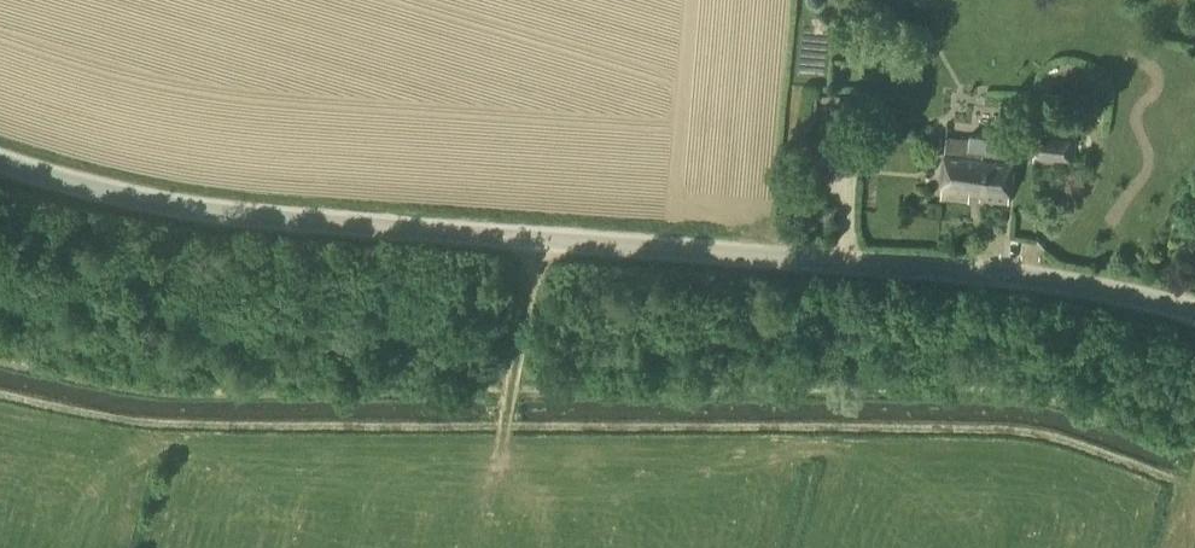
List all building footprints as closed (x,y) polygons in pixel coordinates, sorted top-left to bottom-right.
[(1074,166),(1077,130),(1072,130),(1072,127),(1037,123),(1033,162),(1074,166)] [(1008,204),(1013,147),(984,144),(984,141),(947,138),(941,199),(968,201),(969,195),(981,197),(980,201),(1008,204)]
